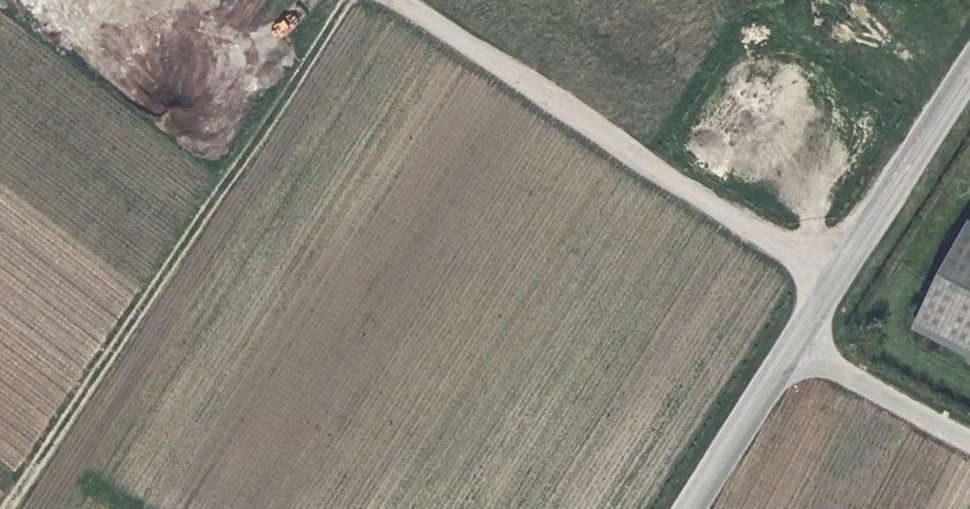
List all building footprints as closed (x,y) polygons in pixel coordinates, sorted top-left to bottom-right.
[(916,328),(969,357),(969,226),(916,328)]
